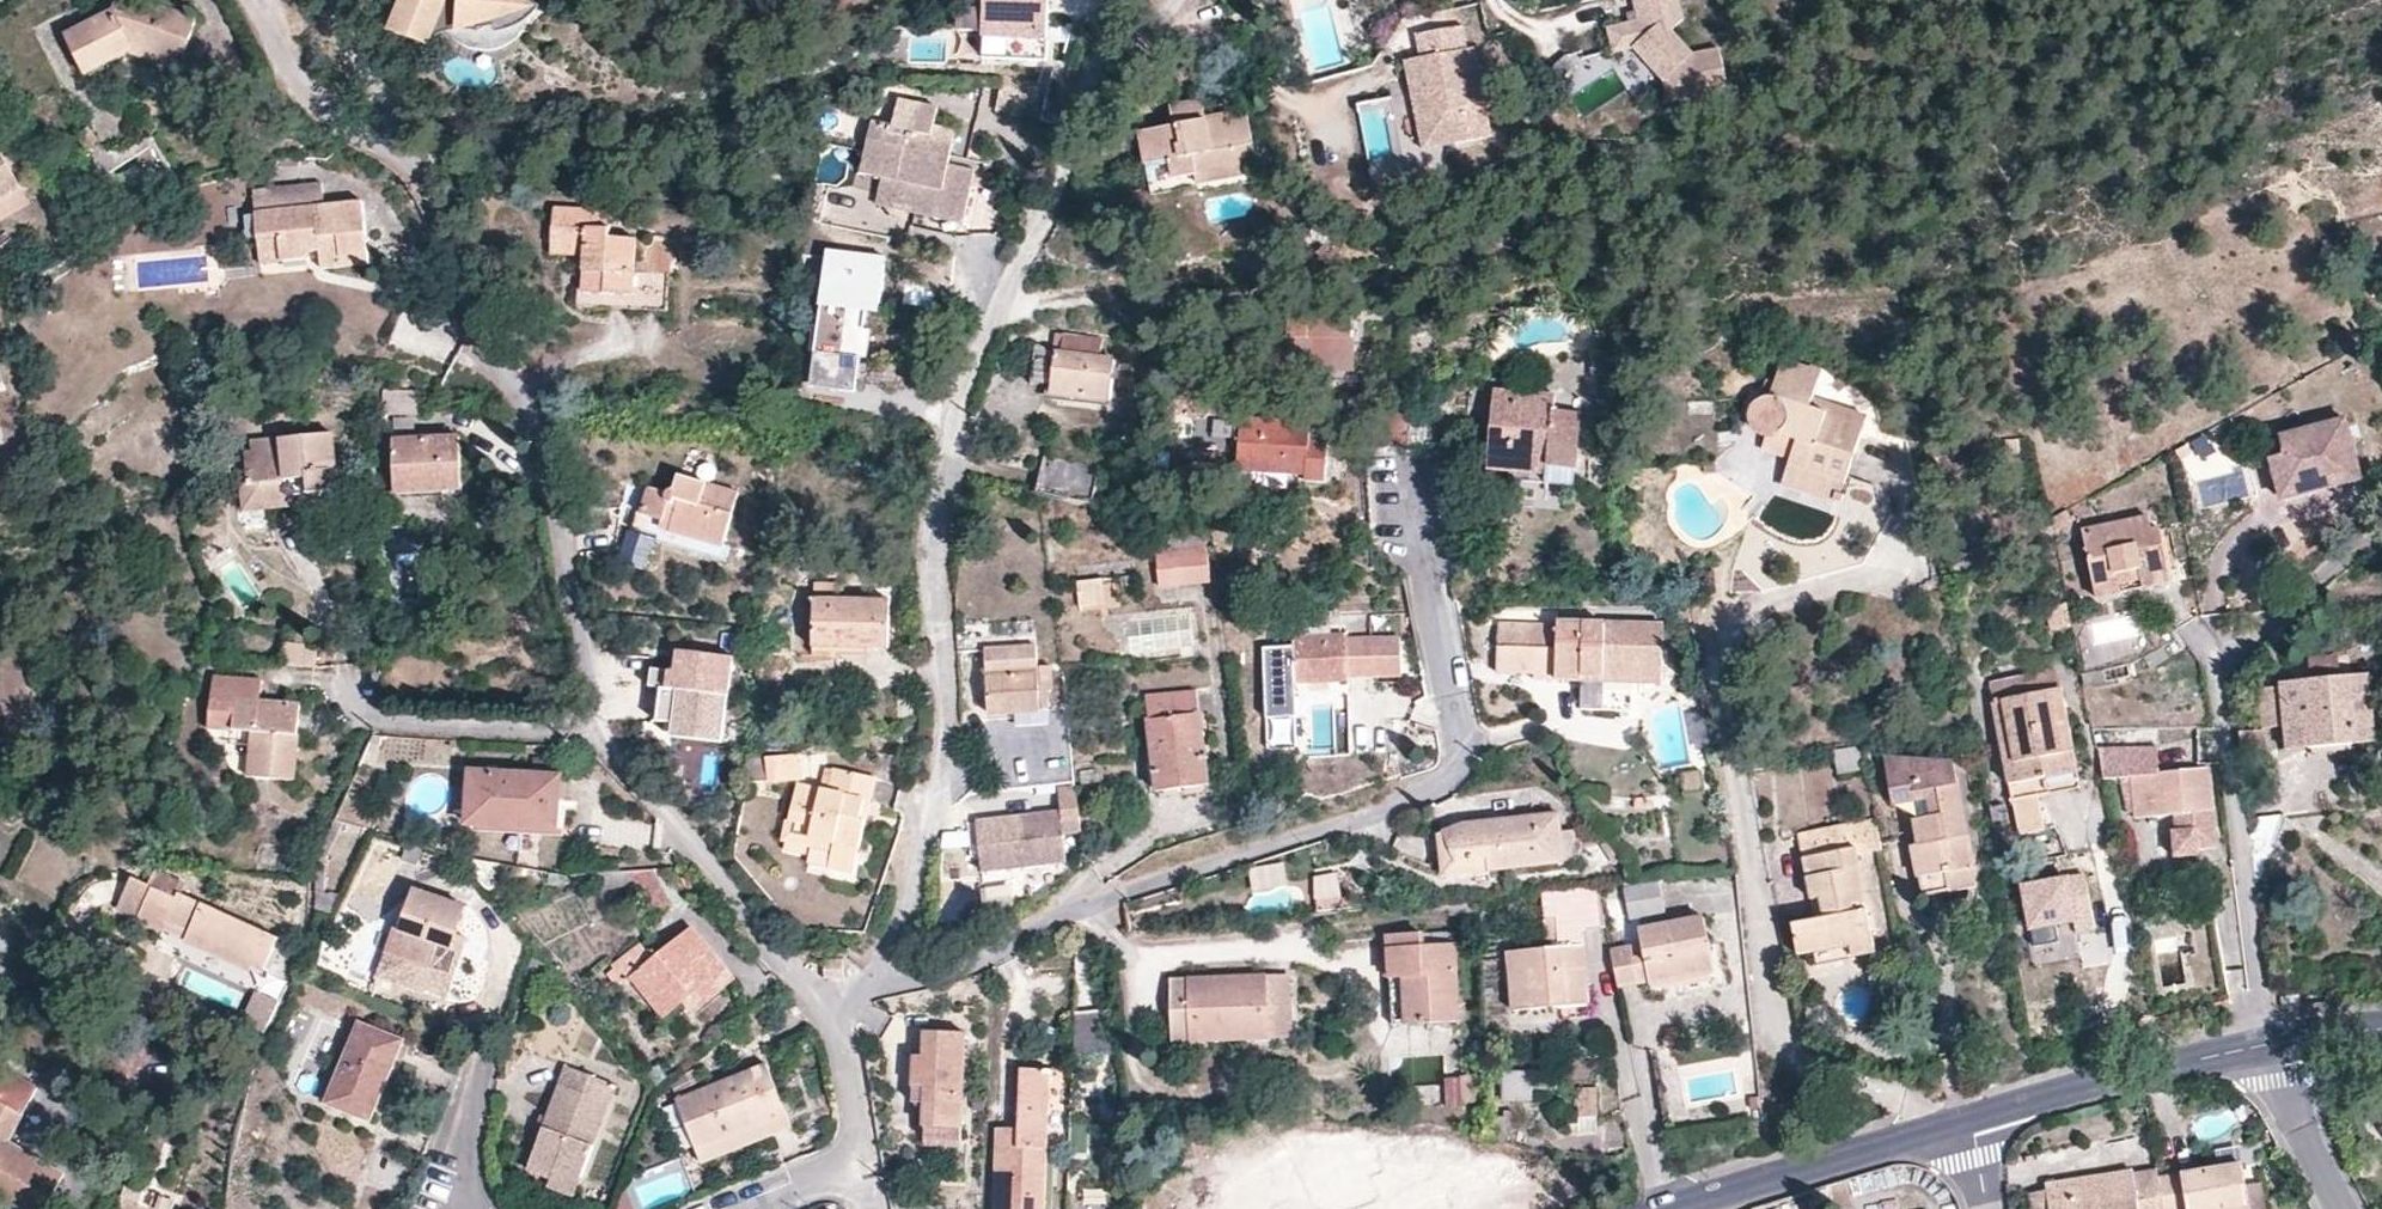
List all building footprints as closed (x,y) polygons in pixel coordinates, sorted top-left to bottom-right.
[(114,14),(141,1),(138,0),(119,0),(114,14)] [(533,0),(396,0),(385,27),(426,43),(434,35),(454,29),(481,28),(480,25),(491,23),(493,28),(508,28),(520,22),(530,14),(537,4),(533,0)] [(983,0),(966,0),(964,28),(982,29),(983,0)] [(1048,0),(983,0),(982,29),(980,56),(1045,61),(1048,0)] [(1668,22),(1664,0),(1638,0),(1642,21),(1611,28),(1617,52),(1637,47),(1665,83),(1670,104),(1684,101),(1682,93),(1668,22)] [(1721,51),(1695,57),(1673,31),(1686,21),(1682,0),(1664,0),(1668,22),(1682,93),(1684,101),(1730,91),(1721,51)] [(197,22),(141,1),(114,14),(65,38),(85,78),(132,56),(129,43),(181,62),(197,22)] [(1466,27),(1420,37),(1425,60),(1409,64),(1426,143),(1457,137),(1458,146),(1497,138),(1478,49),(1471,51),(1466,27)] [(177,74),(181,62),(129,43),(132,56),(177,74)] [(1291,87),(1295,71),(1288,66),(1276,77),(1283,85),(1291,87)] [(892,125),(873,121),(860,171),(881,176),(875,202),(961,222),(973,169),(948,164),(955,129),(933,124),(916,121),(921,103),(898,98),(892,125)] [(1173,125),(1139,132),(1153,194),(1197,185),(1198,182),(1258,169),(1246,109),(1205,118),(1201,101),(1170,108),(1173,125)] [(933,124),(937,107),(921,103),(916,121),(933,124)] [(0,156),(0,219),(27,204),(0,156)] [(364,200),(323,203),(321,182),(297,184),(251,188),(256,237),(258,265),(277,263),(309,260),(309,251),(318,250),(320,268),(369,263),(364,200)] [(553,208),(551,244),(551,254),(585,256),(582,306),(665,311),(667,273),(633,271),(635,239),(609,237),(610,211),(553,208)] [(886,304),(891,265),(833,258),(817,379),(862,385),(866,359),(873,360),(876,331),(869,330),(873,304),(886,304)] [(1642,291),(1632,291),(1632,301),(1642,301),(1642,291)] [(1508,305),(1488,306),(1488,319),(1502,319),(1508,313),(1508,305)] [(1349,313),(1287,312),(1287,337),(1259,336),(1261,364),(1349,365),(1349,313)] [(1054,351),(1054,357),(1050,385),(1048,396),(1109,404),(1115,360),(1097,358),(1100,339),(1092,338),(1081,336),(1063,333),(1060,351),(1054,351)] [(1056,333),(1054,351),(1060,351),(1063,333),(1056,333)] [(1039,345),(1033,345),(1029,382),(1050,385),(1054,357),(1039,345)] [(1602,367),(1601,345),(1589,346),(1590,366),(1602,367)] [(873,360),(866,359),(862,385),(924,393),(935,368),(873,360)] [(1759,437),(1764,439),(1769,439),(1773,439),(1776,439),(1780,435),(1795,441),(1789,460),(1787,468),(1842,487),(1866,417),(1812,398),(1820,372),(1782,360),(1770,394),(1764,395),(1760,395),(1755,399),(1752,402),(1749,406),(1747,411),(1747,417),(1748,422),(1750,428),(1753,433),(1759,437)] [(862,385),(817,379),(817,389),(861,394),(862,385)] [(429,416),(430,390),(383,389),(382,414),(394,414),(394,429),(415,429),(415,416),(429,416)] [(1554,394),(1492,390),(1485,471),(1508,472),(1508,482),(1545,485),(1546,468),(1573,470),(1578,414),(1552,412),(1554,394)] [(1374,399),(1374,446),(1406,446),(1406,414),(1406,399),(1374,399)] [(1450,414),(1406,414),(1406,446),(1451,444),(1450,414)] [(1162,419),(1146,418),(1145,436),(1159,437),(1162,419)] [(1326,427),(1240,420),(1238,469),(1302,473),(1303,480),(1323,481),(1326,427)] [(2273,463),(2282,497),(2305,490),(2307,497),(2343,487),(2341,480),(2361,475),(2347,424),(2283,441),(2287,459),(2273,463)] [(244,449),(247,485),(263,484),(264,503),(290,502),(290,509),(315,507),(314,490),(334,489),(332,470),(338,469),(336,434),(252,439),(253,448),(244,449)] [(461,491),(459,434),(391,436),(392,493),(461,491)] [(1762,450),(1789,460),(1795,441),(1780,435),(1776,439),(1773,439),(1769,439),(1764,439),(1762,450)] [(2017,441),(2004,441),(2004,454),(2018,452),(2017,441)] [(2187,453),(2182,444),(2171,450),(2177,459),(2187,453)] [(1044,456),(1036,492),(1037,493),(1069,499),(1081,501),(1086,503),(1090,504),(1098,470),(1044,456)] [(1572,488),(1573,470),(1546,468),(1545,485),(1572,488)] [(1834,509),(1842,487),(1787,468),(1779,489),(1834,509)] [(2363,485),(2361,475),(2341,480),(2343,487),(2307,497),(2305,490),(2282,497),(2285,507),(2363,485)] [(648,489),(641,512),(638,511),(633,526),(658,534),(656,539),(722,558),(726,545),(722,544),(737,493),(678,476),(675,484),(674,488),(672,488),(669,488),(665,491),(664,494),(648,489)] [(245,512),(290,509),(290,502),(264,503),(263,484),(247,485),(241,485),(245,512)] [(335,506),(334,489),(314,490),(315,507),(335,506)] [(205,499),(191,496),(188,516),(203,519),(205,499)] [(2072,523),(2065,510),(2050,518),(2053,532),(2072,523)] [(2147,518),(2129,522),(2132,534),(2149,531),(2147,518)] [(2129,522),(2081,531),(2095,599),(2169,583),(2159,537),(2151,539),(2149,531),(2132,534),(2129,522)] [(2157,529),(2149,531),(2151,539),(2159,537),(2157,529)] [(653,540),(626,531),(616,564),(643,572),(653,540)] [(1205,552),(1155,557),(1159,588),(1208,583),(1205,552)] [(1100,579),(1075,581),(1078,608),(1103,604),(1100,579)] [(815,587),(814,603),(844,603),(844,588),(815,587)] [(889,604),(844,603),(814,603),(813,664),(840,665),(840,651),(888,652),(889,604)] [(2071,627),(2067,604),(2046,608),(2050,632),(2071,627)] [(1302,615),(1303,636),(1327,634),(1327,614),(1302,615)] [(1556,628),(1497,625),(1495,672),(1531,674),(1531,681),(1580,682),(1580,697),(1631,699),(1631,682),(1660,684),(1661,627),(1555,622),(1556,628)] [(1303,636),(1290,636),(1292,683),(1304,682),(1326,681),(1346,682),(1345,677),(1396,674),(1395,637),(1344,639),(1344,633),(1327,634),(1303,636)] [(989,713),(1016,712),(1049,710),(1047,691),(1052,691),(1050,666),(1036,667),(1035,646),(985,650),(989,713)] [(2306,658),(2308,682),(2337,679),(2335,656),(2306,658)] [(662,695),(729,703),(734,665),(679,658),(677,676),(654,673),(651,694),(662,695)] [(2126,665),(2080,674),(2082,687),(2129,679),(2126,665)] [(1987,683),(1991,702),(2057,688),(2052,670),(1987,683)] [(298,703),(260,700),(261,679),(252,678),(221,676),(212,676),(211,691),(208,729),(252,732),(249,776),(293,779),(298,703)] [(2278,685),(2278,688),(2282,726),(2285,749),(2373,741),(2367,676),(2337,679),(2308,682),(2278,685)] [(1326,691),(1326,681),(1304,682),(1304,693),(1326,691)] [(2077,788),(2057,688),(1991,702),(2017,832),(2044,828),(2037,796),(2077,788)] [(2260,728),(2282,726),(2278,688),(2256,689),(2260,728)] [(1195,690),(1145,696),(1156,790),(1206,784),(1195,690)] [(725,737),(729,703),(662,695),(658,729),(674,731),(725,737)] [(1050,724),(1049,710),(1016,712),(1017,727),(1050,724)] [(723,751),(725,737),(674,731),(672,745),(723,751)] [(1858,745),(1834,750),(1838,774),(1862,770),(1858,745)] [(2130,777),(2157,774),(2155,748),(2096,748),(2102,780),(2130,778),(2130,777)] [(802,753),(765,756),(766,779),(767,782),(804,780),(802,753)] [(766,779),(765,756),(748,757),(746,779),(766,779)] [(1935,782),(1936,764),(1882,759),(1890,804),(1910,801),(1909,794),(1956,786),(1955,778),(1935,782)] [(1955,778),(1953,765),(1936,764),(1935,782),(1955,778)] [(555,832),(558,772),(467,767),(463,827),(555,832)] [(2133,818),(2172,815),(2174,835),(2212,831),(2207,770),(2157,774),(2130,777),(2130,778),(2133,818)] [(796,788),(787,824),(811,829),(808,842),(837,848),(859,853),(873,791),(875,781),(834,772),(829,795),(796,788)] [(1699,772),(1681,775),(1681,794),(1702,791),(1699,772)] [(1059,810),(974,817),(979,872),(1064,864),(1061,834),(1079,832),(1075,783),(1057,784),(1058,799),(1059,810)] [(1956,786),(1909,794),(1910,801),(1918,845),(1911,846),(1921,895),(1973,886),(1956,786)] [(1644,797),(1632,799),(1633,808),(1644,808),(1644,797)] [(1450,828),(1442,832),(1456,861),(1471,860),(1471,872),(1471,876),(1485,874),(1486,871),(1561,863),(1555,814),(1521,818),(1470,823),(1458,825),(1450,828)] [(316,883),(315,891),(325,892),(327,864),(328,858),(345,821),(336,817),(317,856),(316,882),(316,883)] [(1874,820),(1797,833),(1810,901),(1821,898),(1824,919),(1814,921),(1792,925),(1797,957),(1811,954),(1849,947),(1850,956),(1872,952),(1855,856),(1880,851),(1874,820)] [(835,857),(837,848),(808,842),(811,829),(787,824),(783,845),(835,857)] [(2214,847),(2212,831),(2174,835),(2176,857),(2196,855),(2196,849),(2214,847)] [(1442,832),(1435,836),(1439,877),(1471,872),(1471,860),(1456,861),(1442,832)] [(416,865),(421,847),(407,843),(400,861),(416,865)] [(652,869),(628,871),(653,915),(672,904),(652,869)] [(2086,878),(2024,890),(2036,950),(2061,945),(2057,927),(2075,923),(2078,936),(2097,932),(2086,878)] [(138,925),(153,894),(133,884),(118,916),(138,925)] [(1661,884),(1626,889),(1630,919),(1665,913),(1661,884)] [(1607,928),(1598,885),(1581,887),(1556,889),(1542,890),(1545,921),(1557,920),(1560,949),(1547,950),(1510,953),(1515,1011),(1557,1008),(1557,998),(1588,995),(1583,930),(1607,928)] [(1012,890),(985,892),(986,906),(1013,904),(1012,890)] [(118,916),(110,912),(99,934),(130,948),(140,926),(166,938),(167,935),(183,942),(181,946),(250,979),(254,971),(264,976),(278,946),(178,899),(176,904),(153,894),(138,925),(118,916)] [(457,940),(467,912),(415,895),(401,934),(395,933),(379,981),(423,996),(424,993),(447,1001),(467,943),(457,940)] [(1341,898),(1314,900),(1315,912),(1342,910),(1341,898)] [(1810,901),(1814,921),(1824,919),(1821,898),(1810,901)] [(1633,948),(1613,952),(1619,986),(1649,980),(1650,985),(1715,972),(1705,919),(1640,931),(1645,957),(1636,959),(1633,948)] [(1557,920),(1545,921),(1547,950),(1560,949),(1557,920)] [(724,967),(692,929),(654,960),(640,944),(613,966),(628,984),(634,979),(658,1010),(676,995),(682,1004),(724,967)] [(1390,935),(1392,979),(1406,978),(1408,1003),(1460,1000),(1457,944),(1425,946),(1424,934),(1390,935)] [(1851,960),(1850,956),(1849,947),(1811,954),(1813,967),(1851,960)] [(735,979),(724,967),(682,1004),(693,1016),(735,979)] [(1290,976),(1174,981),(1176,1041),(1293,1037),(1290,976)] [(1462,1020),(1460,1000),(1408,1003),(1406,978),(1392,979),(1393,1023),(1462,1020)] [(2297,1005),(2296,993),(2277,995),(2278,1006),(2297,1005)] [(665,1018),(682,1004),(676,995),(658,1010),(665,1018)] [(1557,998),(1557,1008),(1589,1005),(1588,995),(1557,998)] [(245,1023),(264,1035),(281,1009),(261,997),(245,1023)] [(1101,1009),(1073,1010),(1075,1051),(1103,1050),(1101,1009)] [(395,1059),(402,1042),(359,1025),(328,1104),(371,1121),(395,1059)] [(926,1127),(927,1127),(962,1129),(964,1129),(967,1034),(927,1032),(927,1043),(926,1056),(917,1055),(915,1086),(927,1087),(927,1103),(926,1127)] [(791,1128),(765,1065),(678,1100),(697,1149),(765,1124),(771,1135),(781,1131),(791,1128)] [(527,1168),(550,1176),(576,1186),(616,1086),(567,1066),(561,1081),(527,1168)] [(63,1171),(7,1142),(36,1088),(1,1069),(0,1071),(0,1093),(1,1094),(0,1096),(0,1199),(18,1208),(43,1208),(63,1171)] [(998,1179),(1004,1179),(1004,1208),(1046,1208),(1050,1070),(1021,1069),(1019,1129),(1000,1128),(998,1179)] [(1533,1072),(1506,1073),(1506,1102),(1533,1102),(1533,1090),(1533,1072)] [(1558,1072),(1533,1072),(1533,1090),(1559,1090),(1558,1072)] [(1475,1077),(1463,1078),(1465,1100),(1477,1100),(1475,1077)] [(927,1087),(915,1086),(914,1102),(927,1103),(927,1087)] [(1598,1088),(1579,1089),(1580,1118),(1599,1117),(1598,1088)] [(987,1094),(976,1094),(975,1111),(986,1111),(987,1094)] [(702,1161),(771,1135),(765,1124),(697,1149),(702,1161)] [(962,1141),(962,1129),(927,1127),(926,1140),(962,1141)] [(1277,1159),(1212,1188),(1222,1208),(1299,1208),(1277,1159)] [(2158,1180),(2163,1208),(2251,1208),(2247,1187),(2243,1166),(2158,1180)] [(2158,1180),(2157,1171),(2134,1175),(2133,1172),(2047,1186),(2048,1192),(2051,1208),(2163,1208),(2158,1180)] [(573,1195),(576,1186),(550,1176),(546,1186),(573,1195)] [(2247,1187),(2251,1208),(2265,1208),(2260,1185),(2247,1187)] [(2048,1192),(2030,1195),(2032,1208),(2051,1208),(2048,1192)] [(625,1193),(618,1208),(632,1208),(625,1193)] [(150,1208),(172,1208),(174,1201),(174,1200),(153,1194),(149,1208),(150,1208)]
